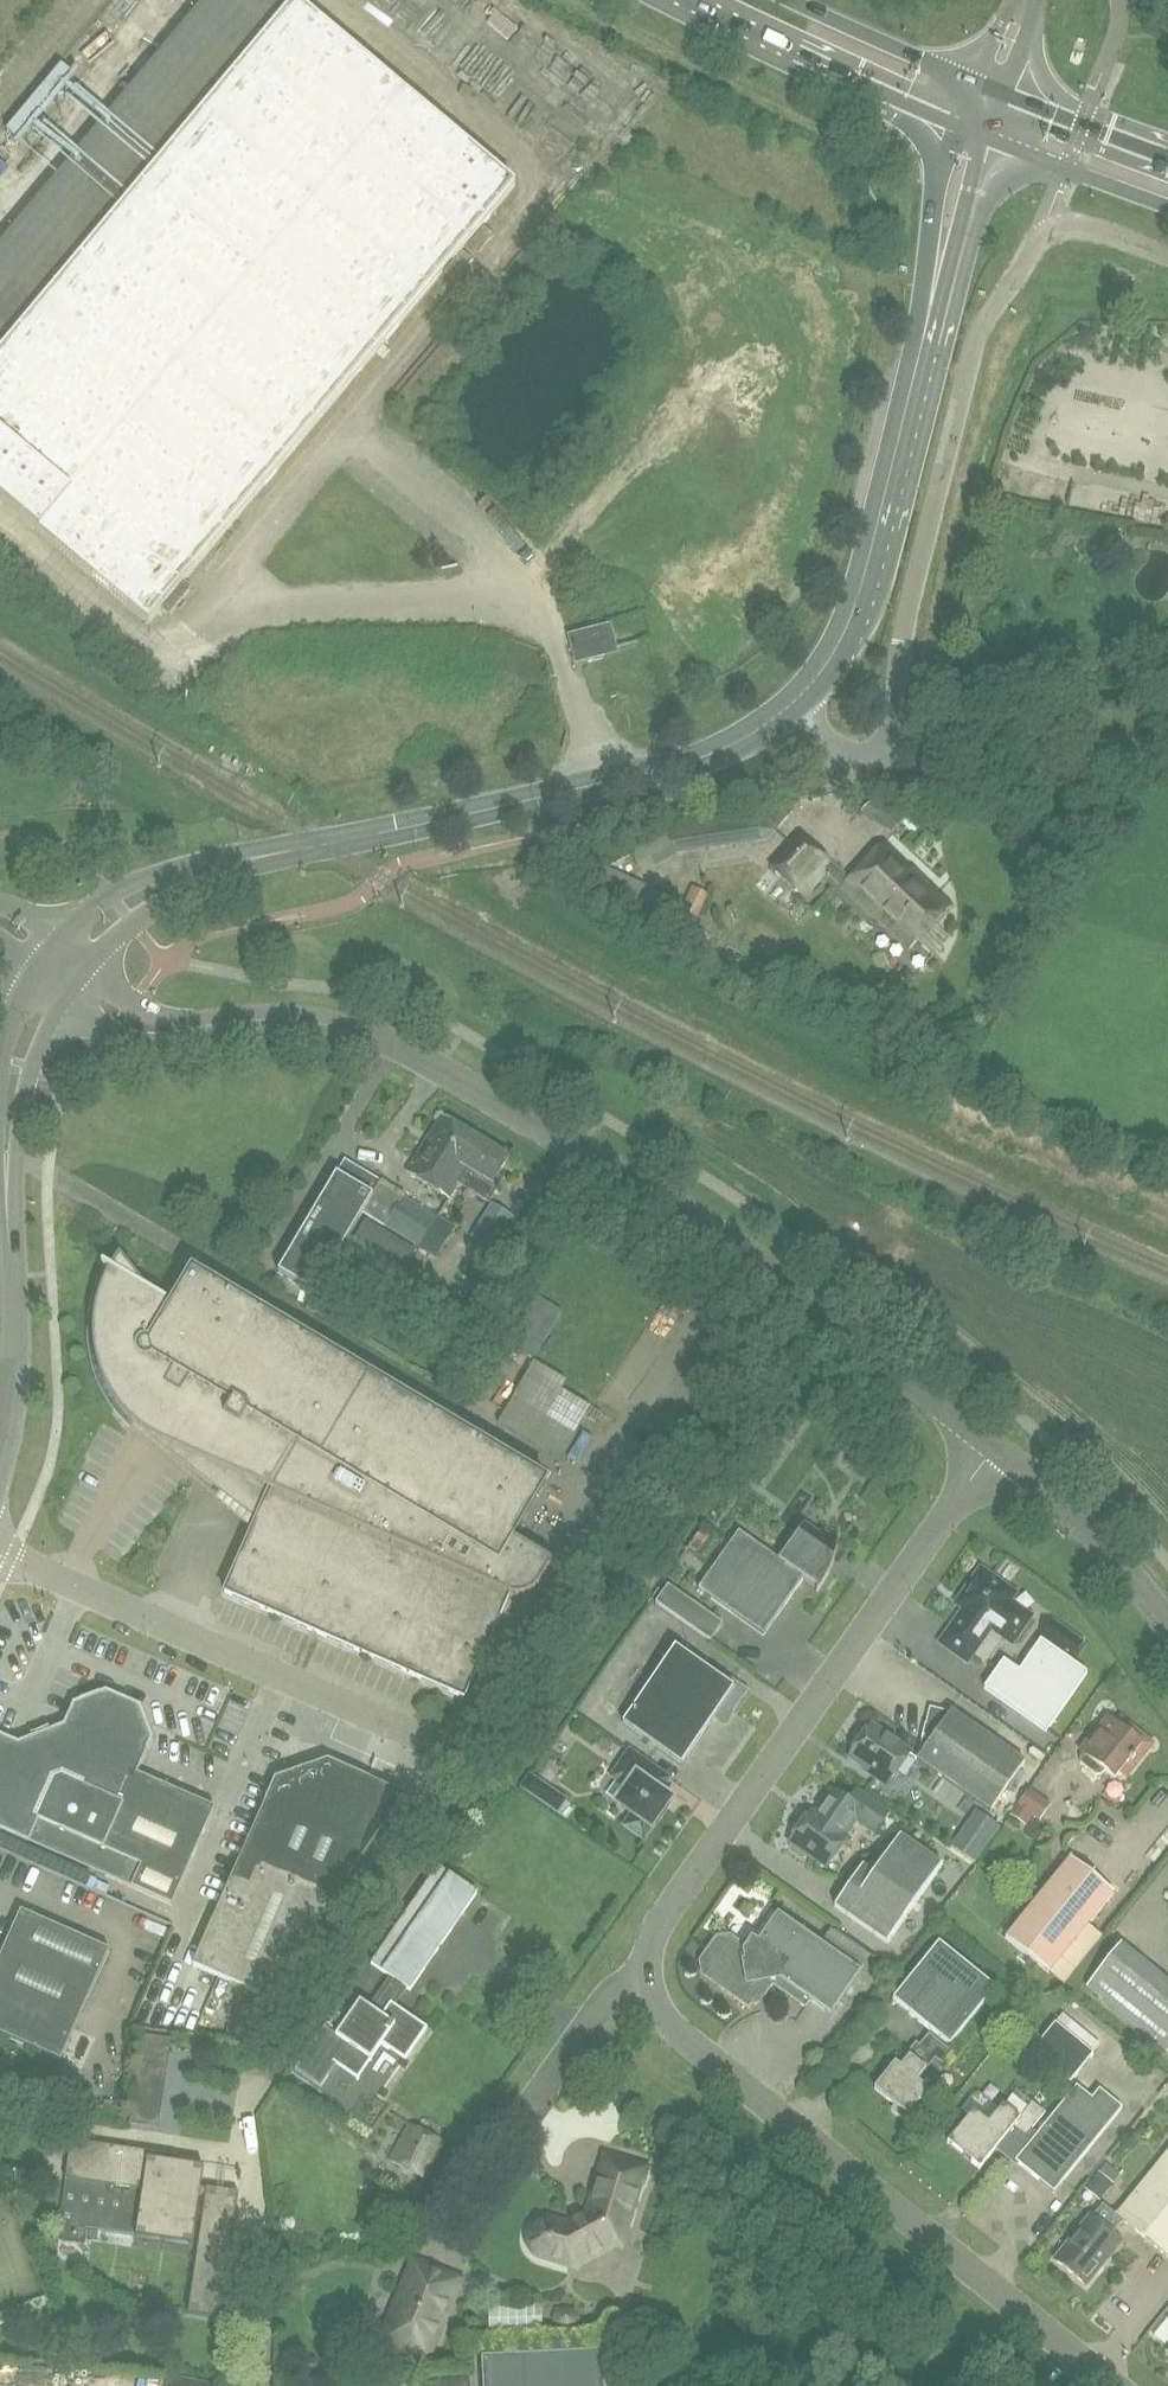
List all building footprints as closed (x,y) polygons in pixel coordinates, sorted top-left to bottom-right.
[(516,185),(295,1),(294,2),(291,0),(206,0),(150,67),(203,112),(7,347),(0,341),(0,498),(149,624),(162,608),(170,614),(191,588),(184,582),(516,185)] [(22,136),(78,76),(64,63),(8,124),(22,136)] [(377,491),(390,478),(380,469),(368,482),(377,491)] [(620,655),(612,623),(568,635),(576,666),(620,655)] [(676,854),(700,849),(764,841),(768,840),(793,811),(773,796),(758,817),(696,825),(669,830),(653,836),(630,850),(643,872),(664,859),(676,854)] [(887,846),(852,882),(803,833),(773,864),(800,890),(822,866),(908,952),(951,909),(887,846)] [(686,907),(675,931),(693,939),(700,923),(694,920),(709,892),(696,886),(686,907)] [(472,1142),(475,1136),(442,1115),(407,1172),(450,1198),(451,1196),(468,1167),(461,1163),(464,1159),(458,1155),(461,1150),(465,1153),(468,1148),(465,1147),(469,1140),(472,1142)] [(510,1157),(475,1136),(472,1142),(469,1140),(465,1147),(468,1148),(465,1153),(461,1150),(458,1155),(464,1159),(461,1163),(468,1167),(451,1196),(459,1183),(489,1201),(499,1185),(494,1182),(510,1157)] [(352,1235),(366,1212),(383,1183),(354,1166),(355,1165),(346,1160),(331,1185),(332,1185),(280,1274),(316,1295),(331,1270),(384,1301),(403,1271),(416,1250),(367,1220),(357,1237),(352,1235)] [(455,1227),(406,1197),(383,1183),(366,1212),(389,1226),(436,1255),(455,1227)] [(494,1250),(503,1237),(508,1240),(515,1227),(511,1224),(515,1218),(493,1204),(477,1231),(481,1234),(478,1239),(494,1250)] [(555,1564),(515,1540),(549,1483),(194,1272),(173,1306),(113,1271),(106,1291),(102,1308),(99,1329),(99,1344),(102,1363),(108,1379),(118,1397),(129,1411),(139,1422),(261,1517),(228,1592),(466,1699),(511,1597),(516,1599),(521,1599),(526,1598),(530,1596),(535,1594),(538,1591),(541,1587),(555,1564)] [(840,1533),(840,1523),(838,1523),(839,1533),(827,1525),(821,1534),(807,1523),(782,1559),(806,1578),(820,1588),(819,1590),(820,1591),(826,1583),(831,1573),(835,1564),(838,1554),(839,1544),(840,1533)] [(766,1635),(806,1578),(782,1559),(741,1531),(700,1589),(766,1635)] [(971,1602),(943,1642),(969,1661),(993,1627),(1014,1642),(1033,1616),(1012,1601),(1017,1593),(993,1577),(976,1580),(963,1597),(971,1602)] [(717,1618),(669,1584),(658,1600),(706,1634),(717,1618)] [(1021,1670),(1006,1660),(986,1687),(1049,1731),(1089,1672),(1043,1640),(1021,1670)] [(718,1670),(680,1641),(624,1721),(683,1762),(716,1715),(728,1723),(751,1690),(720,1667),(718,1670)] [(138,1772),(153,1740),(140,1707),(107,1693),(75,1706),(66,1727),(20,1745),(0,1736),(0,1828),(173,1904),(215,1807),(138,1772)] [(1027,1762),(953,1710),(951,1713),(933,1708),(921,1757),(919,1759),(993,1811),(1027,1762)] [(1108,1717),(1081,1750),(1085,1753),(1082,1757),(1083,1762),(1098,1774),(1103,1774),(1107,1770),(1117,1778),(1123,1770),(1129,1774),(1153,1744),(1132,1727),(1128,1732),(1108,1717)] [(912,1753),(873,1726),(852,1755),(891,1783),(912,1753)] [(654,1827),(674,1799),(662,1791),(671,1777),(631,1750),(613,1775),(629,1786),(618,1802),(654,1827)] [(307,1938),(334,1899),(408,1795),(328,1760),(276,1778),(193,1965),(266,1997),(295,1932),(307,1938)] [(567,1798),(528,1773),(518,1790),(556,1815),(567,1798)] [(835,1790),(818,1816),(813,1812),(792,1841),(795,1843),(793,1846),(794,1849),(805,1858),(809,1857),(811,1854),(829,1867),(850,1838),(846,1836),(858,1818),(877,1832),(890,1813),(858,1791),(851,1801),(835,1790)] [(865,1866),(837,1906),(891,1943),(945,1865),(902,1835),(876,1874),(865,1866)] [(1073,1857),(1008,1937),(1051,1972),(1116,1892),(1073,1857)] [(395,1978),(390,1985),(400,1992),(406,1985),(412,1989),(479,1892),(440,1865),(373,1962),(395,1978)] [(0,1959),(0,1987),(3,1988),(0,1995),(0,2033),(62,2060),(111,1950),(22,1910),(0,1959)] [(780,1913),(760,1941),(791,1961),(775,1985),(807,2007),(812,2000),(833,2015),(863,1971),(780,1913)] [(791,1961),(760,1941),(754,1937),(744,1951),(730,1941),(721,1942),(708,1962),(709,1971),(723,1981),(720,1986),(751,2008),(759,1996),(768,1994),(775,1985),(791,1961)] [(952,2046),(998,1989),(940,1943),(894,2000),(952,2046)] [(1113,2007),(1167,2051),(1167,1980),(1123,1943),(1088,1987),(1113,2007)] [(394,2002),(400,1992),(390,1985),(374,2008),(362,2000),(338,2033),(326,2025),(296,2068),(322,2086),(339,2061),(348,2068),(360,2051),(372,2059),(383,2043),(404,2058),(427,2025),(394,2002)] [(1057,2022),(1034,2051),(1072,2082),(1095,2053),(1057,2022)] [(896,2064),(874,2090),(895,2107),(892,2111),(908,2125),(919,2112),(915,2108),(929,2091),(918,2082),(927,2071),(910,2058),(901,2069),(896,2064)] [(1017,2161),(1056,2192),(1124,2107),(1101,2088),(1094,2098),(1078,2085),(1017,2161)] [(1005,2105),(1002,2108),(985,2094),(985,2095),(980,2093),(975,2096),(963,2110),(971,2116),(949,2142),(981,2168),(1014,2128),(1026,2137),(1047,2112),(1034,2101),(1021,2118),(1005,2105)] [(391,2159),(427,2179),(447,2143),(411,2123),(391,2159)] [(193,2244),(199,2197),(205,2198),(189,2313),(220,2317),(238,2191),(210,2188),(201,2186),(204,2166),(178,2163),(180,2153),(148,2148),(72,2138),(67,2177),(58,2237),(85,2241),(87,2227),(135,2234),(135,2236),(193,2244)] [(1118,2214),(1167,2255),(1167,2152),(1118,2214)] [(568,2222),(554,2218),(549,2217),(545,2218),(541,2219),(537,2221),(533,2224),(531,2228),(529,2232),(528,2237),(529,2241),(530,2245),(532,2249),(535,2253),(538,2255),(542,2257),(578,2268),(623,2246),(642,2184),(644,2185),(650,2166),(632,2160),(626,2178),(601,2170),(588,2212),(568,2222)] [(1092,2215),(1056,2259),(1088,2285),(1124,2241),(1092,2215)] [(428,2362),(462,2278),(414,2258),(379,2342),(428,2362)] [(538,2320),(538,2297),(494,2296),(494,2319),(538,2320)] [(1167,2337),(1167,2317),(1157,2329),(1167,2339),(1167,2337)] [(982,2333),(972,2345),(980,2351),(990,2339),(982,2333)] [(602,2351),(482,2356),(483,2385),(603,2385),(602,2351)] [(170,2377),(168,2385),(221,2385),(170,2377)]
